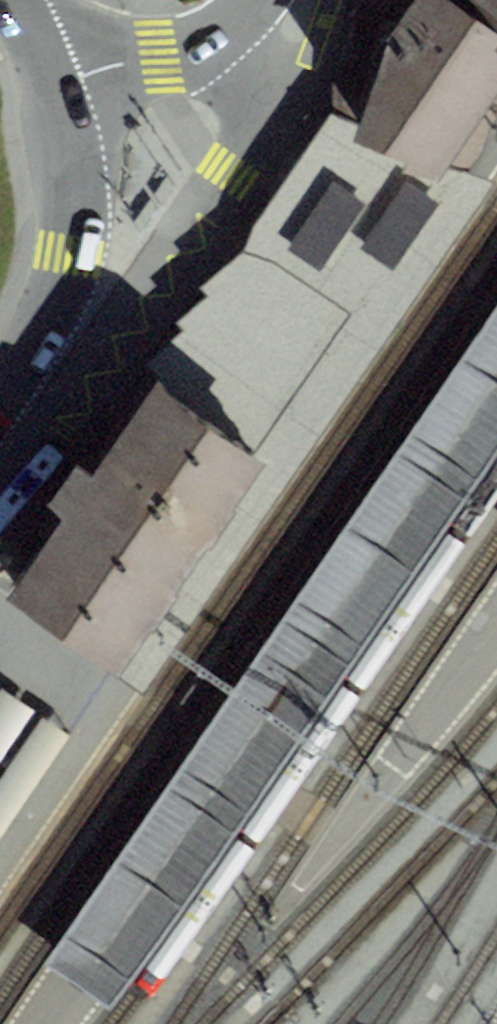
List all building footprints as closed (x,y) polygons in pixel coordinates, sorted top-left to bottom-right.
[(146,365),(156,384),(136,412),(91,475),(78,466),(47,508),(63,519),(6,600),(116,677),(268,463),(470,173),(485,150),(492,129),(496,124),(496,0),(412,0),(396,23),(357,6),(331,76),(330,109),(254,223),(243,251),(200,287),(207,296),(176,323),(181,331),(146,365)] [(268,463),(116,677),(140,694),(490,185),(470,173),(268,463)] [(496,420),(496,315),(52,961),(103,993),(496,420)] [(1,686),(0,688),(0,758),(33,708),(1,686)]
